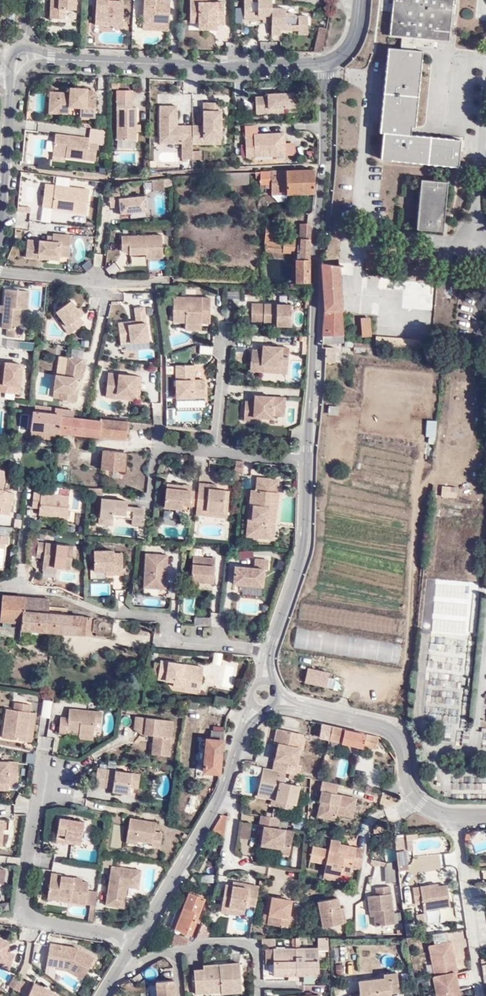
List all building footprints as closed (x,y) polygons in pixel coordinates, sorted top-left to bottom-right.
[(72,0),(46,0),(45,21),(59,22),(59,12),(71,13),(72,0)] [(95,30),(110,30),(110,33),(123,33),(123,30),(126,30),(126,26),(123,26),(123,4),(108,4),(108,0),(95,0),(95,30)] [(166,25),(167,1),(159,0),(140,0),(138,22),(150,22),(150,24),(166,25)] [(188,26),(195,26),(196,34),(217,34),(217,28),(223,28),(222,6),(206,7),(205,0),(187,0),(188,26)] [(430,41),(446,42),(450,0),(390,0),(387,36),(399,38),(430,41)] [(269,1),(242,1),(242,23),(263,23),(262,26),(270,26),(270,39),(279,39),(279,34),(296,34),(296,39),(307,39),(307,20),(293,20),(293,17),(283,17),(283,11),(269,11),(269,1)] [(324,34),(324,30),(327,23),(320,21),(318,31),(312,55),(318,56),(319,50),(324,34)] [(138,30),(150,31),(150,24),(150,22),(138,22),(138,30)] [(398,51),(409,52),(409,46),(429,47),(430,41),(399,38),(398,51)] [(439,167),(442,141),(401,137),(402,128),(411,129),(415,94),(419,53),(409,52),(398,51),(385,50),(377,134),(381,135),(378,161),(439,167)] [(67,95),(47,95),(46,117),(68,118),(68,112),(79,112),(79,124),(94,124),(95,102),(85,102),(86,92),(67,91),(67,95)] [(253,95),(253,114),(284,114),(284,109),(296,109),(296,92),(266,92),(265,95),(253,95)] [(135,141),(135,133),(135,124),(135,108),(131,108),(131,99),(113,99),(113,141),(135,141)] [(200,128),(200,148),(218,148),(219,105),(200,106),(200,128)] [(175,109),(158,109),(159,146),(181,146),(181,162),(190,162),(190,148),(190,128),(175,128),(175,109)] [(190,128),(190,148),(200,148),(200,128),(190,128)] [(90,141),(56,137),(55,145),(54,154),(54,158),(69,160),(69,161),(95,165),(97,147),(89,146),(90,141)] [(254,138),(245,138),(245,160),(285,159),(285,137),(254,138)] [(456,143),(442,141),(439,167),(455,169),(456,143)] [(47,153),(54,154),(55,145),(49,144),(47,153)] [(311,195),(313,173),(286,171),(252,173),(252,178),(255,178),(256,185),(268,185),(268,196),(271,196),(283,195),(311,195)] [(414,230),(432,233),(437,187),(438,179),(419,177),(414,230)] [(437,187),(445,188),(445,179),(438,179),(437,187)] [(164,191),(163,181),(152,182),(153,192),(164,191)] [(43,184),(39,209),(84,215),(88,190),(43,184)] [(442,234),(445,188),(437,187),(432,233),(442,234)] [(119,214),(131,213),(145,212),(148,212),(146,195),(120,197),(119,192),(108,192),(110,208),(119,207),(119,214)] [(283,203),(283,195),(271,196),(271,203),(283,203)] [(264,223),(263,240),(277,241),(277,224),(264,223)] [(308,284),(309,226),(299,227),(298,239),(296,239),(295,260),(293,260),(293,284),(308,284)] [(24,259),(36,259),(37,253),(61,257),(70,257),(71,233),(53,232),(52,240),(24,238),(24,259)] [(128,252),(128,256),(145,256),(145,260),(162,260),(162,234),(120,235),(120,252),(128,252)] [(277,241),(263,240),(262,252),(291,254),(291,242),(277,241)] [(37,253),(36,259),(61,261),(61,257),(37,253)] [(363,269),(372,270),(374,264),(379,264),(380,255),(368,254),(363,269)] [(148,261),(148,272),(164,272),(164,261),(148,261)] [(340,265),(319,264),(322,311),(319,335),(342,335),(340,265)] [(5,305),(3,314),(2,329),(8,329),(7,337),(23,339),(26,308),(28,308),(30,292),(5,289),(5,305)] [(58,323),(68,335),(83,324),(79,318),(84,313),(73,298),(55,311),(62,319),(58,323)] [(185,326),(200,327),(210,327),(210,302),(173,301),(173,325),(185,326)] [(120,345),(148,341),(145,306),(133,307),(134,320),(118,322),(120,345)] [(291,308),(251,307),(251,317),(264,317),(263,329),(290,330),(291,308)] [(264,317),(251,317),(251,329),(263,329),(264,317)] [(199,334),(200,327),(185,326),(184,334),(199,334)] [(250,372),(287,376),(290,348),(261,345),(261,349),(252,348),(250,372)] [(58,399),(76,403),(77,393),(76,392),(77,380),(80,381),(84,359),(68,357),(65,375),(55,374),(52,391),(59,393),(58,399)] [(20,396),(23,364),(0,362),(0,393),(20,396)] [(174,404),(205,403),(203,387),(193,387),(192,370),(173,370),(174,404)] [(376,387),(378,374),(370,373),(368,386),(376,387)] [(141,381),(107,377),(104,400),(139,404),(141,381)] [(244,405),(244,430),(255,429),(255,424),(268,425),(268,420),(285,420),(285,401),(256,400),(256,405),(244,405)] [(126,442),(127,424),(118,423),(98,421),(98,423),(71,421),(73,411),(69,411),(55,410),(55,418),(31,415),(30,434),(126,442)] [(100,472),(122,474),(124,455),(101,453),(100,472)] [(240,474),(241,463),(234,462),(232,473),(240,474)] [(0,473),(0,517),(9,519),(15,498),(3,494),(5,484),(4,474),(0,473)] [(274,541),(275,530),(264,529),(265,521),(269,522),(272,494),(278,494),(279,481),(258,479),(257,491),(251,491),(250,507),(254,507),(252,528),(247,529),(247,538),(274,541)] [(207,483),(197,482),(196,490),(196,494),(194,511),(193,516),(226,520),(229,490),(215,489),(207,488),(207,483)] [(23,485),(14,485),(13,494),(22,495),(23,485)] [(97,491),(86,491),(86,498),(96,499),(97,491)] [(194,511),(196,494),(165,491),(163,512),(180,513),(180,510),(194,511)] [(39,517),(68,520),(69,496),(34,493),(32,510),(40,511),(39,517)] [(264,529),(275,530),(278,494),(272,494),(269,522),(265,521),(264,529)] [(99,519),(113,521),(113,518),(131,519),(131,526),(142,527),(143,509),(128,508),(128,503),(100,501),(99,519)] [(2,571),(5,547),(8,547),(9,537),(0,537),(0,571),(2,571)] [(41,567),(57,569),(71,570),(72,545),(35,542),(34,559),(42,560),(41,567)] [(109,575),(108,581),(121,581),(122,557),(116,557),(117,552),(93,551),(92,575),(102,575),(109,575)] [(238,552),(239,560),(252,559),(251,551),(238,552)] [(146,557),(144,592),(165,593),(167,558),(146,557)] [(240,586),(240,595),(261,596),(263,572),(266,572),(267,559),(253,558),(252,567),(231,566),(229,586),(240,586)] [(192,584),(214,586),(218,561),(194,559),(192,584)] [(286,566),(278,563),(275,571),(283,574),(286,566)] [(213,594),(214,586),(192,584),(191,593),(213,594)] [(193,594),(183,594),(184,614),(195,613),(193,594)] [(1,599),(0,606),(0,624),(21,626),(21,633),(87,639),(89,622),(65,620),(65,612),(47,610),(47,603),(1,599)] [(210,626),(210,618),(194,617),(193,625),(210,626)] [(120,639),(122,623),(111,622),(111,638),(120,639)] [(292,651),(394,667),(398,647),(295,631),(292,651)] [(118,656),(118,649),(93,647),(93,654),(118,656)] [(185,685),(199,687),(202,667),(158,661),(155,681),(172,684),(172,688),(184,690),(185,685)] [(302,687),(325,691),(328,675),(305,670),(302,687)] [(431,712),(443,712),(443,739),(458,739),(458,730),(462,730),(461,699),(454,699),(454,681),(438,681),(439,696),(430,696),(431,712)] [(198,696),(199,687),(185,685),(184,690),(184,693),(198,696)] [(214,697),(212,703),(229,707),(230,700),(214,697)] [(39,717),(48,719),(52,703),(43,700),(39,717)] [(2,708),(0,724),(0,737),(30,741),(33,713),(29,712),(30,704),(13,702),(12,709),(2,708)] [(101,711),(67,708),(67,717),(59,716),(58,733),(62,733),(62,737),(91,740),(93,721),(100,722),(101,711)] [(215,777),(224,717),(210,715),(207,741),(205,741),(201,776),(215,777)] [(170,757),(174,722),(133,718),(132,731),(141,736),(153,737),(152,755),(170,757)] [(328,728),(309,724),(306,739),(325,743),(328,728)] [(328,728),(325,743),(360,752),(364,737),(328,728)] [(277,748),(272,772),(283,775),(300,779),(302,768),(298,768),(300,754),(293,752),(296,735),(276,731),(273,747),(277,748)] [(304,736),(296,735),(293,752),(300,754),(304,736)] [(376,741),(369,739),(367,750),(379,752),(380,748),(376,741)] [(0,760),(0,790),(7,790),(8,784),(15,784),(16,761),(0,760)] [(241,774),(248,775),(245,790),(254,791),(259,767),(243,764),(241,774)] [(138,773),(106,769),(103,785),(111,787),(110,791),(127,793),(128,787),(136,788),(138,773)] [(272,772),(261,769),(256,795),(273,798),(272,806),(271,810),(291,814),(297,788),(282,784),(283,775),(272,772)] [(338,787),(321,784),(318,796),(322,797),(320,808),(322,809),(328,810),(325,825),(335,827),(336,823),(352,825),(356,804),(337,800),(338,787)] [(185,812),(194,815),(200,798),(191,795),(185,812)] [(273,798),(256,795),(255,802),(272,806),(273,798)] [(328,810),(322,809),(319,824),(325,825),(328,810)] [(129,816),(126,839),(139,841),(150,843),(151,848),(160,849),(161,831),(154,831),(155,820),(129,816)] [(222,838),(225,818),(221,817),(208,836),(222,838)] [(278,821),(261,818),(259,828),(264,829),(261,846),(282,850),(281,855),(289,857),(294,832),(277,829),(278,821)] [(56,844),(80,847),(84,822),(58,819),(56,844)] [(252,826),(242,824),(240,840),(250,841),(252,826)] [(474,851),(485,849),(485,833),(472,835),(474,851)] [(405,871),(402,838),(394,838),(397,864),(398,871),(405,871)] [(361,872),(363,861),(366,852),(359,851),(356,861),(348,859),(350,849),(330,844),(328,852),(314,850),(311,864),(324,867),(323,873),(342,877),(341,877),(352,880),(355,871),(361,872)] [(356,861),(359,851),(350,849),(348,859),(356,861)] [(291,866),(298,867),(300,851),(294,850),(291,866)] [(397,865),(386,865),(384,869),(386,886),(400,885),(397,865)] [(109,866),(105,898),(125,901),(126,888),(139,890),(141,870),(109,866)] [(339,885),(341,877),(342,877),(323,873),(320,882),(339,885)] [(69,902),(68,906),(86,909),(90,886),(82,885),(82,881),(50,877),(48,898),(69,902)] [(213,885),(215,877),(202,877),(201,885),(213,885)] [(223,881),(221,888),(244,891),(245,885),(223,881)] [(419,903),(421,912),(449,909),(446,886),(438,887),(437,882),(410,886),(413,904),(419,903)] [(244,891),(221,888),(217,915),(240,919),(241,910),(250,911),(253,886),(245,885),(244,891)] [(374,890),(375,897),(390,896),(389,889),(374,890)] [(173,932),(189,937),(193,926),(203,901),(187,895),(180,912),(173,932)] [(375,897),(366,898),(369,918),(373,918),(374,929),(394,927),(391,896),(390,896),(375,897)] [(125,901),(105,898),(103,906),(124,910),(125,901)] [(314,903),(320,929),(347,923),(343,908),(339,909),(336,898),(314,903)] [(266,928),(284,931),(288,903),(266,900),(265,912),(268,912),(266,928)] [(168,930),(173,932),(180,912),(175,910),(168,930)] [(201,929),(197,928),(193,940),(202,940),(202,935),(199,935),(201,929)] [(171,949),(177,950),(187,948),(189,937),(173,932),(171,949)] [(328,939),(318,940),(318,949),(328,948),(328,939)] [(275,940),(263,940),(263,949),(275,949),(275,940)] [(6,974),(12,956),(1,953),(4,943),(0,941),(0,971),(6,974)] [(451,941),(426,946),(433,978),(455,974),(459,974),(451,941)] [(69,970),(86,981),(99,962),(83,951),(54,945),(52,968),(69,970)] [(317,949),(273,950),(273,964),(273,971),(287,972),(287,977),(304,977),(304,971),(318,970),(317,949)] [(273,964),(273,950),(260,951),(260,964),(273,964)] [(219,995),(240,994),(238,962),(202,964),(201,969),(193,970),(194,994),(219,993),(219,995)] [(391,994),(399,993),(396,971),(382,973),(382,979),(357,982),(358,995),(391,995),(391,994)] [(128,979),(134,989),(144,981),(138,972),(128,979)] [(433,978),(429,978),(434,995),(459,995),(455,974),(433,978)] [(13,977),(8,989),(15,992),(23,995),(22,995),(56,995),(47,989),(28,981),(27,985),(21,983),(21,981),(13,977)] [(174,979),(154,981),(154,995),(175,995),(174,979)]
